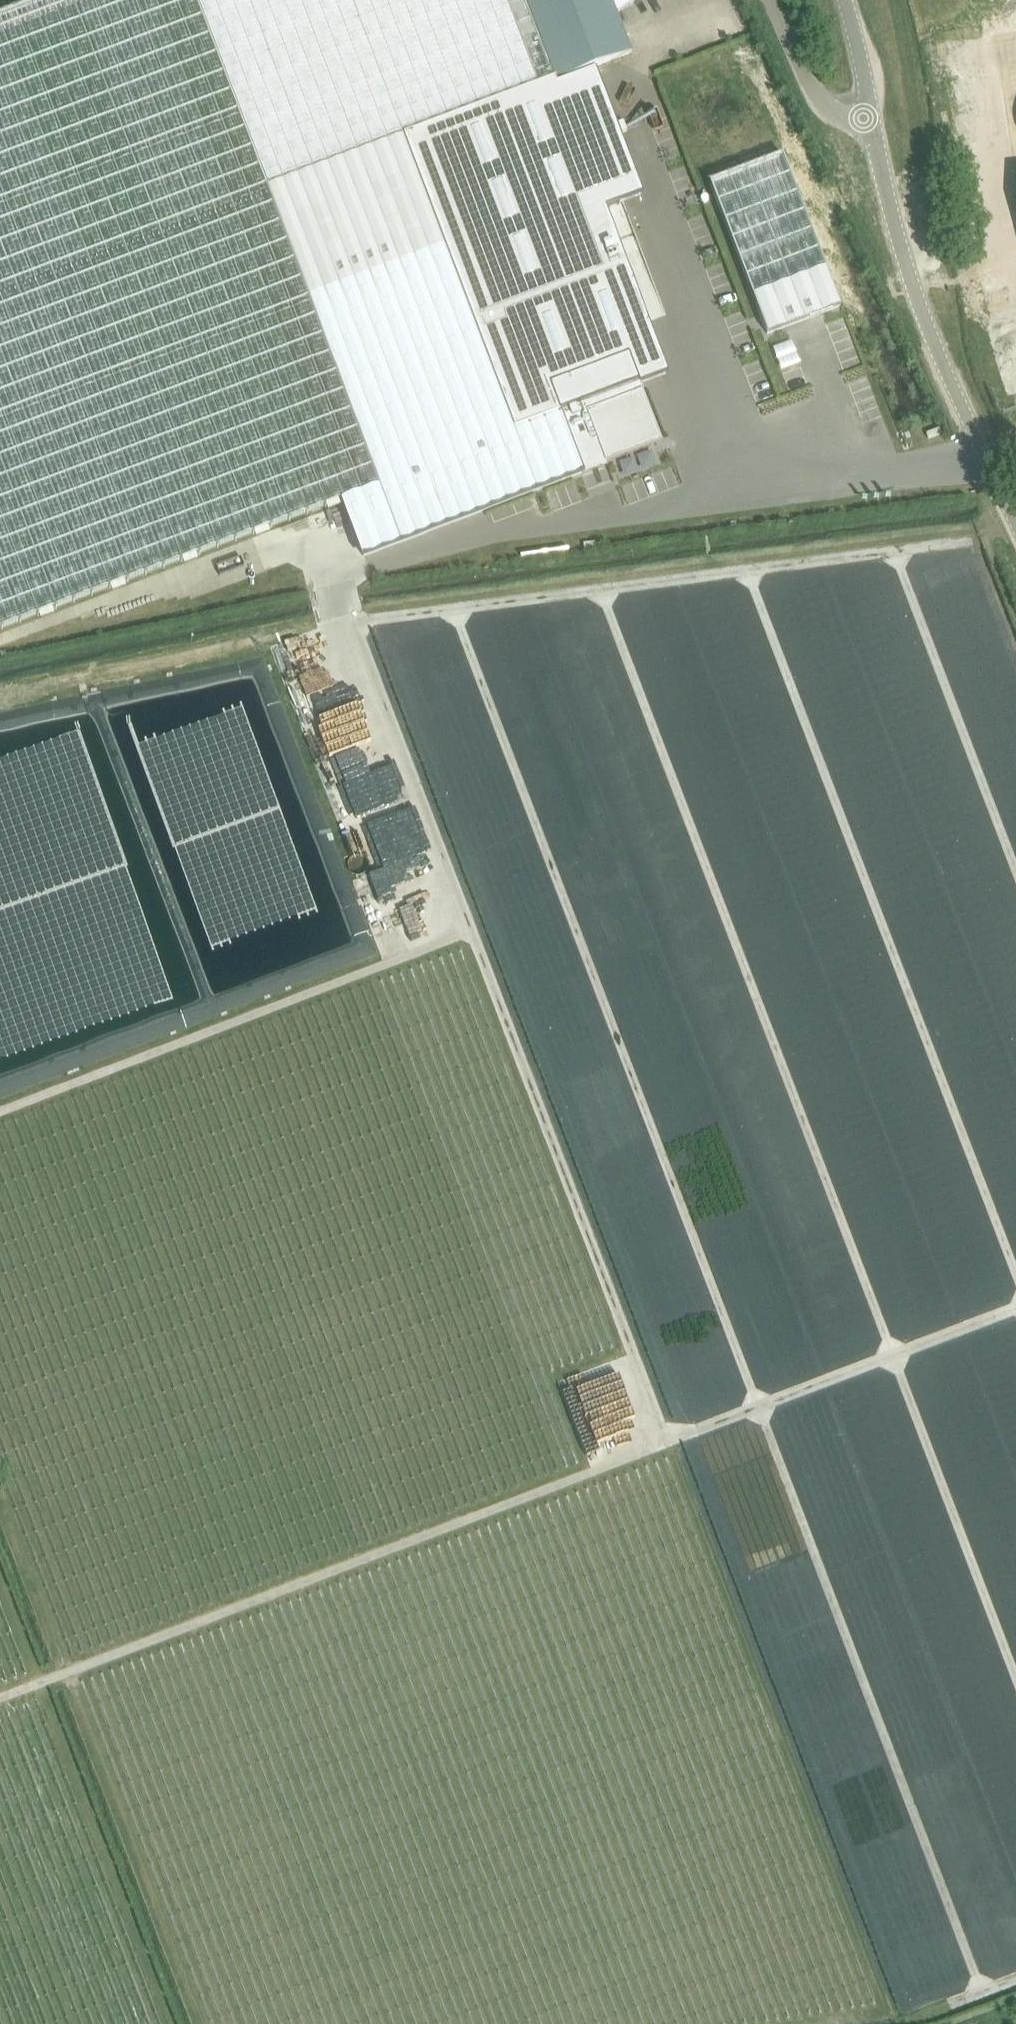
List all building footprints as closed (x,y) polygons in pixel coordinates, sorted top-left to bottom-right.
[(0,17),(0,630),(336,502),(358,561),(583,475),(576,457),(601,447),(608,466),(664,444),(645,393),(638,396),(635,388),(668,376),(606,212),(642,198),(593,69),(557,82),(555,78),(525,0),(44,0),(0,17)] [(555,78),(557,82),(593,69),(632,54),(617,14),(612,0),(525,0),(555,78)] [(617,14),(637,0),(612,0),(617,14)] [(783,155),(710,183),(767,334),(841,306),(783,155)]
